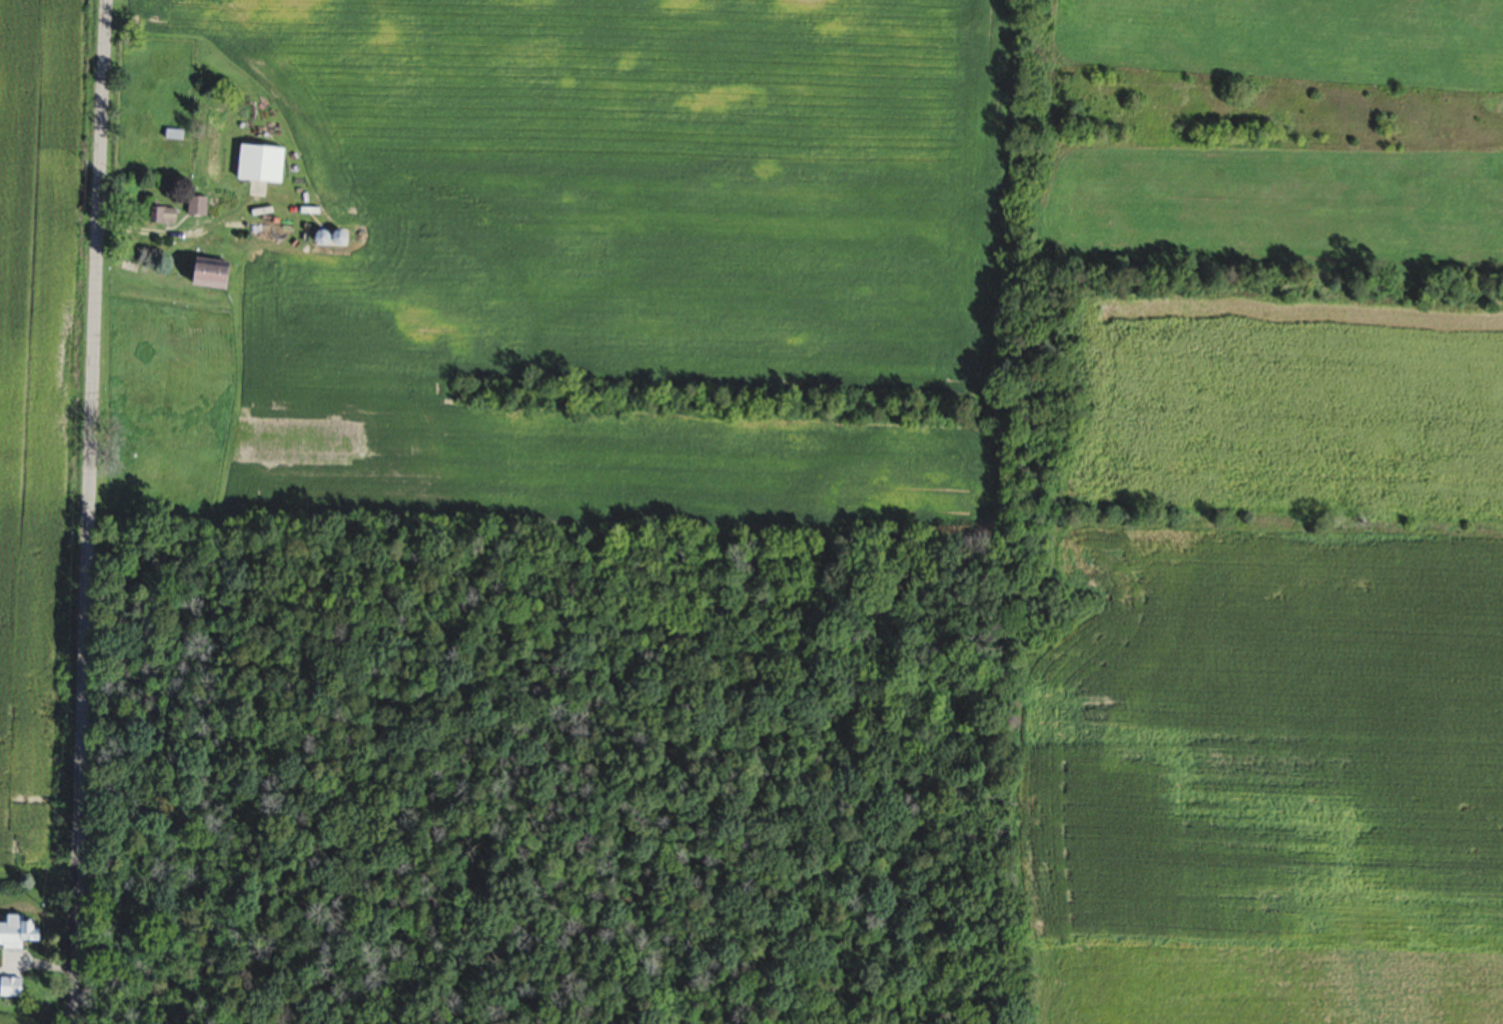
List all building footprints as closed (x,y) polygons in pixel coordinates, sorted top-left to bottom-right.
[(278,182),(280,147),(235,145),(233,180),(278,182)] [(186,215),(205,215),(205,197),(186,197),(186,215)] [(174,207),(144,207),(144,223),(174,223),(174,207)] [(219,265),(184,263),(183,284),(218,286),(219,265)] [(30,943),(30,924),(0,924),(0,938),(2,938),(2,943),(30,943)] [(19,979),(0,979),(0,999),(19,999),(19,979)]
